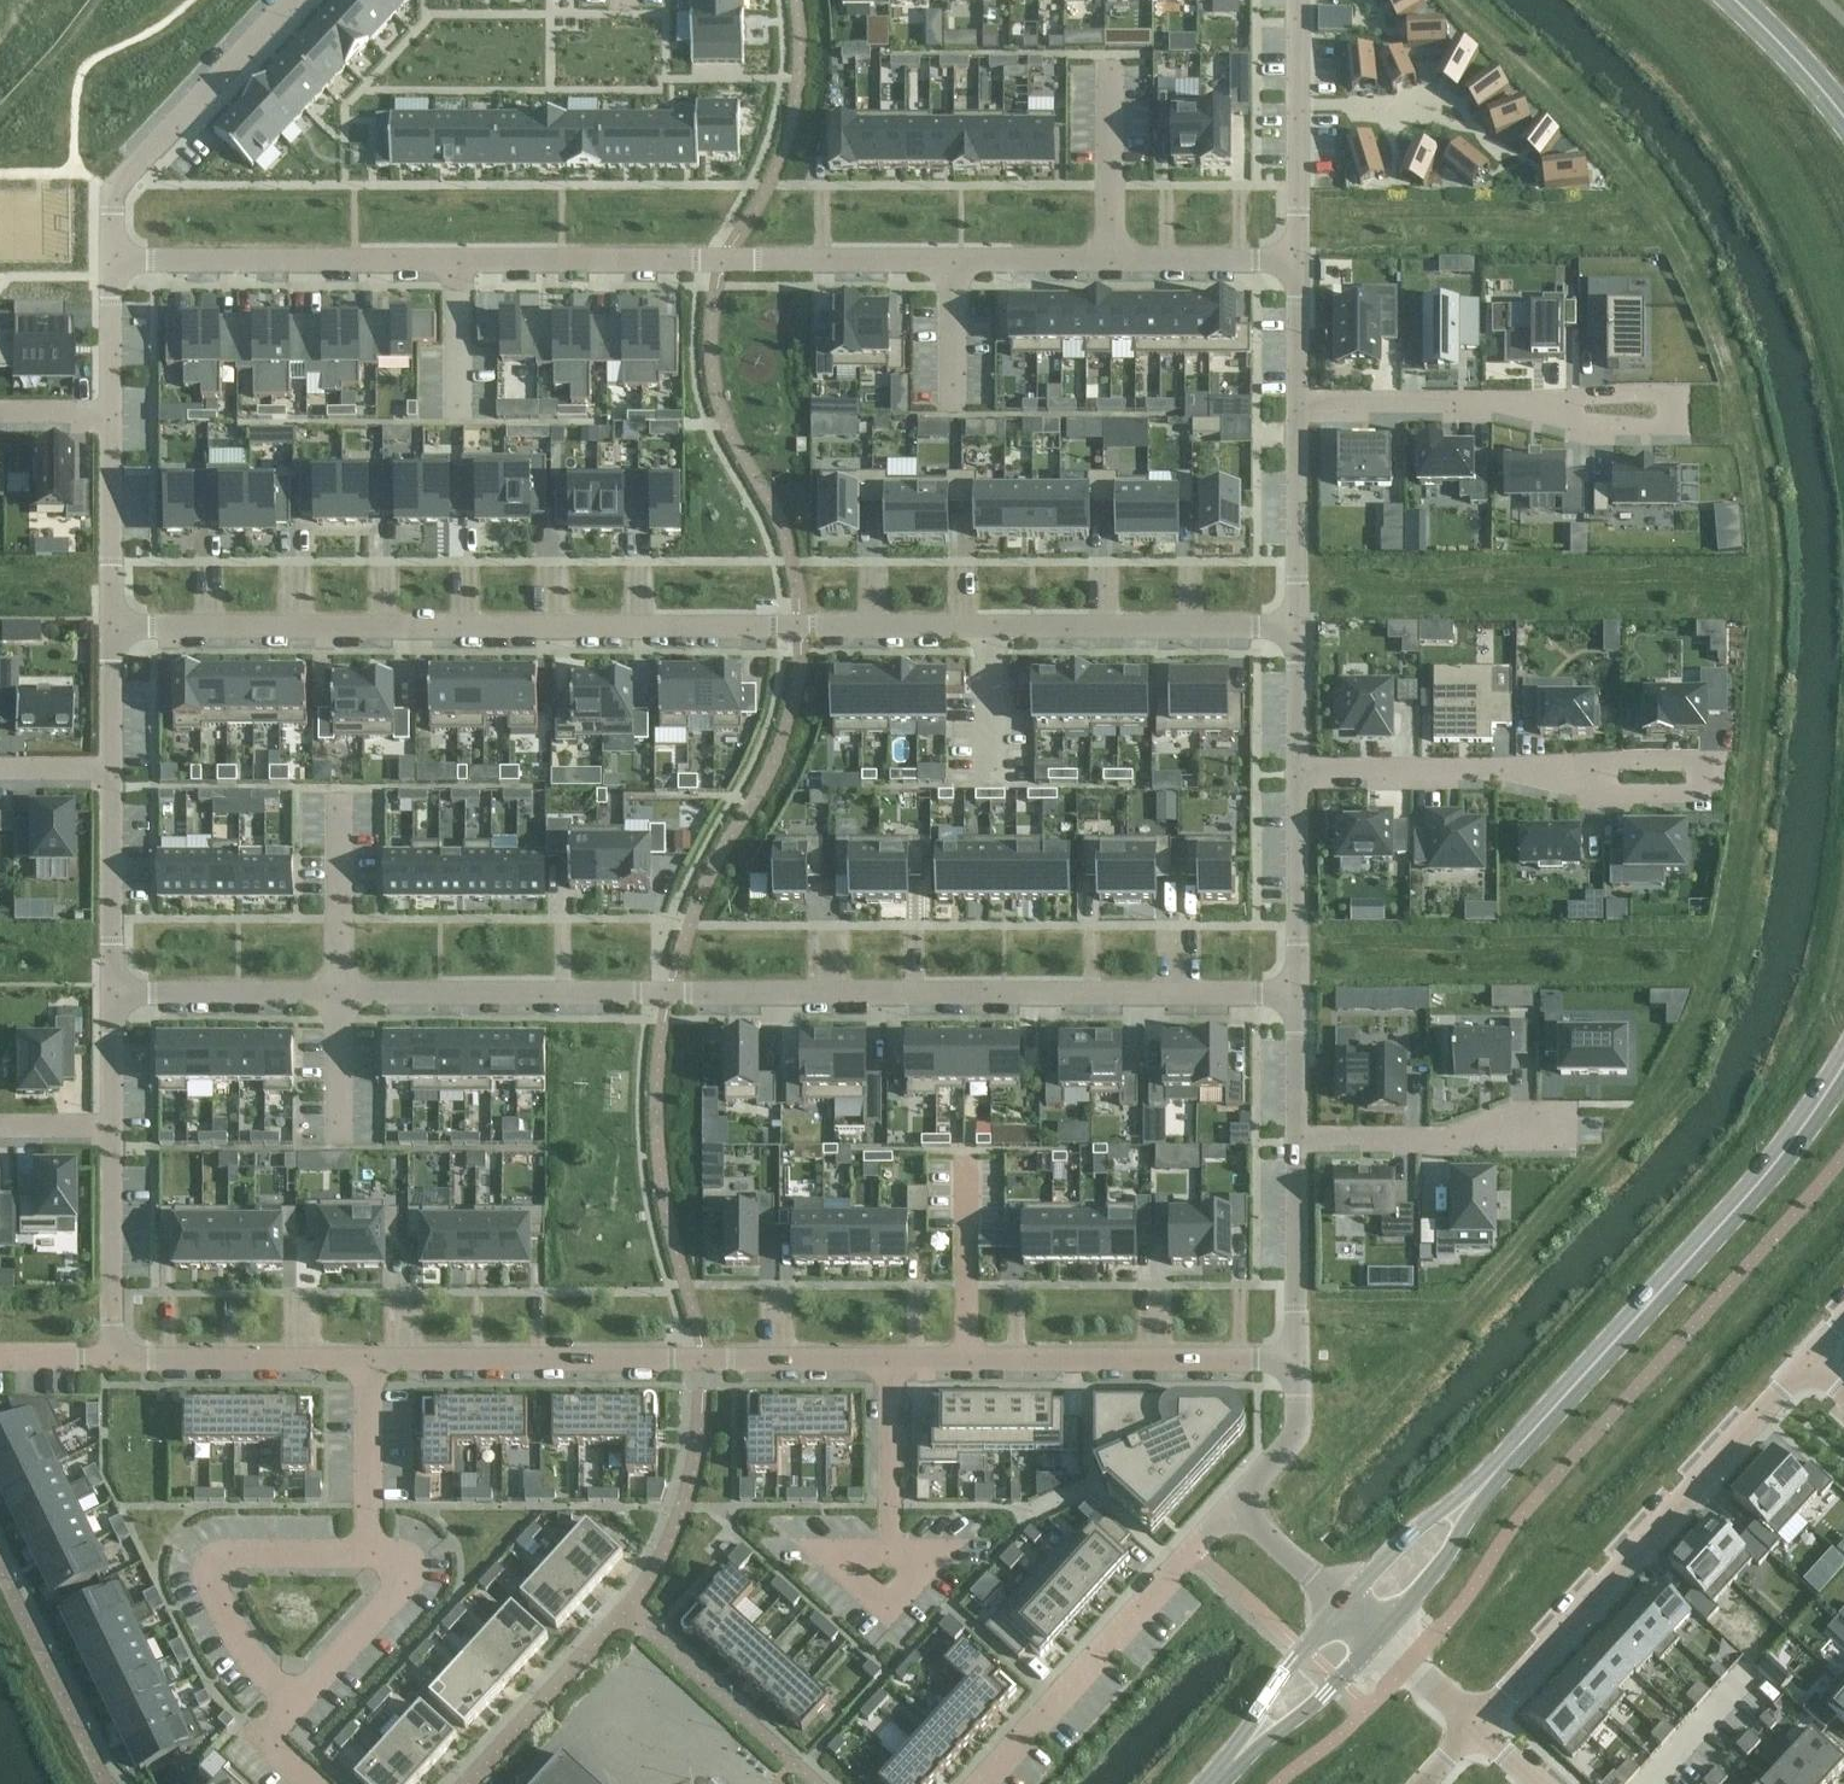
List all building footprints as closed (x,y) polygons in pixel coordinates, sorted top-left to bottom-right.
[(394,16),(376,0),(338,0),(332,6),(370,42),(394,16)] [(394,16),(409,0),(376,0),(394,16)] [(744,0),(692,0),(692,12),(744,12),(744,0)] [(1400,17),(1397,19),(1398,21),(1426,5),(1423,0),(1390,0),(1400,17)] [(370,42),(332,6),(308,32),(346,67),(370,42)] [(1319,8),(1318,32),(1353,32),(1352,24),(1352,16),(1352,9),(1319,8)] [(734,48),(744,48),(744,12),(692,12),(692,48),(702,48),(713,48),(723,48),(734,48)] [(1411,23),(1412,45),(1408,45),(1408,47),(1446,46),(1445,20),(1407,21),(1407,23),(1411,23)] [(346,67),(308,32),(287,54),(326,89),(346,67)] [(998,39),(984,39),(984,48),(998,48),(998,39)] [(1038,39),(1024,39),(1024,48),(1038,48),(1038,39)] [(1064,39),(1050,39),(1050,49),(1064,49),(1064,39)] [(1064,40),(1064,49),(1079,49),(1079,40),(1064,40)] [(1458,91),(1479,52),(1456,40),(1435,78),(1437,79),(1439,75),(1458,86),(1456,90),(1458,91)] [(692,48),(692,62),(702,62),(702,48),(692,48)] [(702,48),(702,62),(713,62),(713,48),(702,48)] [(713,48),(713,62),(723,63),(723,48),(713,48)] [(723,48),(723,63),(734,62),(734,48),(723,48)] [(734,48),(734,62),(744,62),(744,48),(734,48)] [(1354,85),(1376,82),(1376,86),(1378,86),(1374,48),(1349,51),(1353,89),(1355,89),(1354,85)] [(856,49),(842,49),(842,59),(856,58),(856,49)] [(870,49),(856,49),(856,58),(870,58),(870,49)] [(1393,85),(1413,76),(1415,80),(1417,79),(1403,49),(1380,60),(1393,90),(1395,89),(1393,85)] [(267,76),(305,112),(326,89),(287,54),(267,76)] [(906,59),(892,59),(892,69),(906,68),(906,59)] [(920,59),(906,59),(906,68),(920,68),(920,59)] [(955,59),(941,59),(941,69),(955,69),(955,59)] [(969,59),(955,59),(955,69),(969,68),(969,59)] [(1004,59),(990,59),(990,69),(1004,69),(1004,59)] [(1018,59),(1004,59),(1004,69),(1018,68),(1018,59)] [(1043,59),(1029,59),(1029,69),(1043,69),(1043,59)] [(1468,90),(1480,107),(1477,110),(1478,112),(1509,89),(1494,68),(1463,91),(1464,92),(1468,90)] [(243,102),(281,137),(305,112),(267,76),(243,102)] [(1159,93),(1159,127),(1174,127),(1174,162),(1201,162),(1203,162),(1203,100),(1175,100),(1175,93),(1159,93)] [(1491,112),(1499,132),(1495,134),(1495,136),(1531,122),(1522,98),(1486,112),(1487,114),(1491,112)] [(1201,162),(1201,164),(1231,164),(1231,114),(1231,99),(1203,100),(1203,162),(1201,162)] [(1231,99),(1231,114),(1250,114),(1250,99),(1231,99)] [(281,137),(243,102),(214,132),(253,168),(281,137)] [(741,156),(741,104),(698,104),(698,115),(698,167),(699,167),(699,156),(741,156)] [(830,125),(830,170),(858,170),(858,169),(856,169),(856,114),(830,114),(830,125)] [(856,114),(856,169),(858,169),(881,169),(881,114),(856,114)] [(881,114),(881,169),(905,169),(905,114),(881,114)] [(905,114),(905,169),(930,169),(930,126),(929,126),(929,114),(905,114)] [(953,169),(953,170),(981,170),(981,169),(979,169),(979,115),(954,114),(954,126),(955,126),(955,169),(953,169)] [(377,115),(377,125),(393,125),(393,115),(377,115)] [(393,157),(393,167),(433,167),(433,115),(393,115),(393,125),(393,136),(393,146),(393,157)] [(468,167),(468,115),(433,115),(433,167),(468,167)] [(499,115),(468,115),(468,167),(499,167),(499,115)] [(499,115),(499,167),(533,167),(533,115),(499,115)] [(567,167),(567,115),(533,115),(533,167),(567,167)] [(602,167),(602,115),(567,115),(567,167),(602,167)] [(637,167),(637,115),(602,115),(602,167),(637,167)] [(637,167),(667,167),(667,115),(637,115),(637,167)] [(698,167),(698,115),(667,115),(667,167),(698,167)] [(979,115),(979,169),(981,169),(1004,169),(1004,126),(1004,115),(979,115)] [(1027,115),(1027,126),(1029,126),(1028,169),(1054,169),(1054,115),(1027,115)] [(1540,160),(1560,134),(1539,118),(1519,144),(1521,145),(1524,142),(1541,155),(1538,159),(1540,160)] [(377,125),(377,136),(393,136),(393,125),(377,125)] [(930,126),(930,169),(953,169),(955,169),(955,126),(954,126),(930,126)] [(1004,126),(1004,169),(1028,169),(1029,126),(1027,126),(1004,126)] [(1361,180),(1382,173),(1383,177),(1385,177),(1372,135),(1347,142),(1361,184),(1362,184),(1361,180)] [(377,136),(377,146),(393,146),(393,136),(377,136)] [(1404,173),(1424,181),(1422,185),(1424,186),(1439,151),(1415,141),(1400,176),(1402,177),(1404,173)] [(1472,182),(1485,165),(1489,168),(1490,166),(1460,142),(1444,162),(1474,186),(1475,185),(1472,182)] [(377,146),(377,157),(393,157),(393,146),(377,146)] [(377,157),(377,167),(393,167),(393,157),(377,157)] [(1585,157),(1542,163),(1542,165),(1546,164),(1549,186),(1544,186),(1545,188),(1588,183),(1585,157)] [(1589,281),(1589,322),(1608,322),(1608,368),(1645,368),(1645,305),(1608,306),(1608,281),(1589,281)] [(1338,302),(1338,363),(1380,363),(1380,342),(1397,342),(1397,289),(1364,289),(1364,302),(1338,302)] [(1493,304),(1493,332),(1508,332),(1508,359),(1543,359),(1543,354),(1565,354),(1565,294),(1543,294),(1543,304),(1493,304)] [(1085,300),(1085,301),(1087,301),(1087,344),(1086,344),(1086,355),(1112,355),(1112,344),(1111,344),(1111,301),(1113,301),(1113,300),(1085,300)] [(1208,300),(1208,301),(1210,301),(1210,355),(1251,355),(1251,328),(1236,329),(1236,300),(1208,300)] [(1012,301),(1012,355),(1037,355),(1037,301),(1012,301)] [(1037,301),(1037,355),(1063,355),(1063,344),(1062,344),(1062,301),(1037,301)] [(1062,301),(1062,344),(1063,344),(1086,344),(1087,344),(1087,301),(1085,301),(1062,301)] [(1111,301),(1111,344),(1112,344),(1134,344),(1136,344),(1136,301),(1113,301),(1111,301)] [(1134,344),(1134,355),(1160,355),(1160,301),(1136,301),(1136,344),(1134,344)] [(1160,301),(1160,355),(1185,355),(1185,301),(1160,301)] [(1185,301),(1185,355),(1210,355),(1210,301),(1208,301),(1185,301)] [(1425,368),(1458,368),(1458,347),(1477,347),(1477,303),(1425,303),(1425,368)] [(73,379),(73,324),(64,324),(64,305),(28,305),(14,305),(14,330),(0,330),(0,371),(9,371),(46,371),(46,380),(73,379)] [(832,305),(832,370),(860,370),(861,307),(862,307),(862,305),(832,305)] [(861,307),(860,370),(862,370),(887,370),(887,372),(904,372),(904,342),(889,342),(889,307),(862,307),(861,307)] [(504,315),(479,315),(479,343),(502,343),(502,361),(537,361),(538,361),(538,314),(520,314),(520,317),(504,317),(504,315)] [(537,361),(537,367),(555,367),(555,387),(572,387),(573,387),(573,322),(556,322),(557,314),(538,314),(538,361),(537,361)] [(342,322),(342,387),(343,387),(360,387),(360,367),(378,367),(378,361),(377,361),(377,315),(358,315),(358,322),(342,322)] [(377,315),(377,361),(378,361),(413,361),(413,344),(436,344),(436,315),(411,315),(411,317),(395,317),(395,315),(377,315)] [(167,319),(167,366),(185,366),(185,387),(202,387),(203,387),(203,322),(187,322),(187,319),(167,319)] [(202,387),(202,397),(221,398),(221,366),(237,366),(238,366),(238,319),(220,319),(220,322),(203,322),(203,387),(202,387)] [(237,366),(237,372),(254,372),(254,397),(273,398),(273,322),(256,322),(256,319),(238,319),(238,366),(237,366)] [(273,322),(273,398),(291,398),(291,366),(306,366),(307,366),(307,319),(289,319),(289,322),(273,322)] [(306,366),(306,377),(324,377),(324,393),(343,393),(343,387),(342,387),(342,322),(325,322),(325,319),(307,319),(307,366),(306,366)] [(572,387),(572,403),(591,403),(591,366),(608,366),(608,319),(589,319),(589,322),(573,322),(573,387),(572,387)] [(608,319),(608,366),(624,366),(624,387),(642,387),(642,322),(626,322),(626,319),(608,319)] [(642,322),(642,387),(661,387),(661,377),(678,377),(678,319),(659,319),(659,322),(642,322)] [(1210,411),(1210,421),(1222,421),(1224,421),(1249,421),(1249,399),(1210,399),(1210,411)] [(839,401),(812,401),(812,402),(812,416),(839,415),(839,401)] [(846,401),(846,411),(860,411),(860,401),(846,401)] [(1037,401),(1023,401),(1023,411),(1037,411),(1037,401)] [(1062,401),(1048,401),(1048,411),(1062,411),(1062,401)] [(1076,401),(1062,401),(1062,411),(1076,411),(1076,401)] [(1111,401),(1097,401),(1097,411),(1111,411),(1111,401)] [(1125,401),(1111,401),(1111,411),(1125,411),(1125,401)] [(1160,401),(1147,401),(1147,411),(1160,411),(1160,401)] [(1174,401),(1160,401),(1160,411),(1174,411),(1174,401)] [(408,404),(408,419),(418,419),(418,404),(408,404)] [(497,404),(497,419),(507,419),(507,404),(497,404)] [(258,409),(258,418),(273,418),(273,409),(258,409)] [(273,409),(273,418),(287,418),(287,409),(273,409)] [(327,409),(327,418),(342,418),(342,409),(327,409)] [(342,409),(342,418),(357,418),(357,409),(342,409)] [(558,409),(558,418),(573,418),(573,409),(558,409)] [(573,409),(573,418),(587,418),(587,409),(573,409)] [(1209,411),(1195,411),(1195,421),(1210,421),(1209,411)] [(628,413),(628,423),(642,423),(642,413),(628,413)] [(642,413),(642,423),(657,423),(657,413),(642,413)] [(188,414),(189,423),(203,423),(203,414),(188,414)] [(203,414),(203,423),(218,423),(218,414),(203,414)] [(825,418),(812,418),(812,435),(825,435),(825,418)] [(890,428),(890,419),(875,419),(875,428),(890,428)] [(930,421),(919,421),(919,439),(930,439),(930,421)] [(1043,421),(1023,421),(1023,435),(1043,435),(1043,421)] [(1094,421),(1067,421),(1067,441),(1103,441),(1104,421),(1094,421)] [(1193,421),(1193,436),(1222,436),(1222,421),(1210,421),(1195,421),(1193,421)] [(599,427),(599,440),(610,440),(610,428),(607,427),(599,427)] [(507,428),(507,439),(549,439),(550,429),(507,428)] [(550,429),(549,447),(564,447),(564,430),(550,429)] [(1338,485),(1391,485),(1391,440),(1338,440),(1338,485)] [(1415,447),(1415,467),(1420,467),(1420,484),(1460,484),(1460,499),(1471,499),(1471,504),(1487,504),(1487,475),(1473,475),(1473,447),(1442,447),(1443,442),(1420,442),(1420,447),(1415,447)] [(32,448),(33,508),(66,508),(66,517),(88,517),(87,484),(71,484),(70,447),(32,448)] [(1540,454),(1540,457),(1533,457),(1533,454),(1530,454),(1530,457),(1507,457),(1507,496),(1563,496),(1563,513),(1584,513),(1584,477),(1565,477),(1565,457),(1543,457),(1543,454),(1540,454)] [(423,458),(423,470),(424,470),(424,522),(450,522),(450,516),(464,516),(464,470),(463,470),(450,470),(450,458),(423,458)] [(463,458),(463,470),(464,470),(464,516),(478,516),(478,522),(505,522),(505,458),(463,458)] [(505,458),(505,522),(531,522),(531,516),(547,516),(547,458),(505,458)] [(384,464),(342,464),(342,470),(343,470),(343,522),(369,522),(369,516),(383,516),(383,470),(384,470),(384,464)] [(1615,486),(1594,486),(1594,515),(1609,515),(1609,504),(1615,504),(1615,506),(1675,506),(1675,468),(1655,468),(1655,464),(1636,464),(1636,468),(1615,468),(1615,486)] [(250,468),(208,468),(208,474),(209,474),(209,526),(223,526),(223,532),(249,532),(249,480),(250,480),(250,468)] [(301,479),(301,516),(316,516),(316,522),(343,522),(343,470),(342,470),(316,470),(301,470),(301,479)] [(383,470),(383,516),(397,516),(397,522),(424,522),(424,470),(423,470),(384,470),(383,470)] [(167,480),(167,532),(195,532),(195,526),(209,526),(209,474),(208,474),(167,474),(167,480)] [(556,480),(556,526),(572,526),(572,532),(598,532),(598,474),(597,474),(597,479),(572,479),(572,480),(556,480)] [(598,474),(598,532),(624,532),(624,526),(639,526),(639,474),(598,474)] [(639,474),(639,526),(653,526),(653,532),(680,532),(680,480),(680,474),(639,474)] [(821,506),(821,517),(821,537),(844,537),(844,534),(859,534),(859,505),(873,505),(873,474),(821,474),(821,506)] [(873,474),(873,505),(887,505),(887,541),(908,541),(908,542),(918,542),(918,480),(888,480),(888,474),(873,474)] [(918,480),(918,542),(927,541),(948,541),(948,504),(962,504),(962,474),(947,474),(947,480),(918,480)] [(962,474),(962,504),(977,504),(977,537),(982,537),(991,537),(1005,537),(1005,490),(977,490),(977,474),(962,474)] [(1060,490),(1060,537),(1075,537),(1084,537),(1089,536),(1089,505),(1104,504),(1104,474),(1089,474),(1089,490),(1060,490)] [(1104,474),(1104,504),(1118,505),(1118,541),(1139,541),(1139,542),(1148,542),(1148,480),(1119,480),(1119,474),(1104,474)] [(1148,480),(1148,542),(1158,542),(1158,541),(1178,541),(1178,506),(1193,506),(1193,474),(1178,474),(1178,490),(1149,490),(1149,480),(1148,480)] [(249,480),(249,532),(276,532),(276,526),(291,526),(291,480),(276,480),(250,480),(249,480)] [(1202,484),(1202,534),(1217,534),(1217,536),(1240,536),(1240,517),(1240,506),(1240,484),(1202,484)] [(1005,490),(1005,537),(1020,537),(1029,537),(1033,537),(1033,490),(1005,490)] [(1033,490),(1033,537),(1037,537),(1046,537),(1060,537),(1060,490),(1033,490)] [(1384,507),(1384,530),(1404,530),(1404,507),(1384,507)] [(1562,526),(1562,555),(1587,555),(1587,526),(1562,526)] [(1742,548),(1741,534),(1717,536),(1719,551),(1742,548)] [(1426,539),(1406,539),(1406,555),(1426,555),(1426,539)] [(2,624),(2,641),(19,641),(19,623),(2,624)] [(1454,624),(1419,624),(1419,644),(1454,644),(1454,624)] [(15,701),(15,725),(15,732),(73,732),(73,691),(17,691),(17,662),(0,662),(0,701),(15,701)] [(1434,742),(1492,742),(1492,726),(1512,726),(1512,669),(1434,669),(1434,742)] [(174,672),(174,674),(174,719),(174,731),(203,731),(203,726),(202,726),(202,672),(174,672)] [(202,672),(202,726),(203,726),(228,726),(228,672),(202,672)] [(228,672),(228,726),(254,726),(254,672),(228,672)] [(254,672),(254,726),(280,726),(280,672),(254,672)] [(280,672),(280,726),(307,726),(307,715),(307,672),(280,672)] [(431,672),(431,719),(431,731),(458,731),(458,672),(431,672)] [(458,672),(458,731),(486,731),(486,719),(484,719),(484,672),(458,672)] [(484,672),(484,719),(486,719),(510,719),(510,672),(484,672)] [(510,719),(510,731),(538,731),(537,719),(537,672),(510,672),(510,719)] [(661,672),(661,719),(661,730),(691,730),(691,719),(688,719),(688,672),(661,672)] [(688,672),(688,719),(691,719),(714,719),(714,672),(688,672)] [(714,730),(714,733),(742,733),(742,730),(742,718),(757,718),(757,688),(742,688),(742,674),(742,672),(714,672),(714,719),(714,730)] [(1157,696),(1157,735),(1200,735),(1200,672),(1188,672),(1188,675),(1172,675),(1172,696),(1157,696)] [(1200,672),(1200,735),(1244,735),(1244,696),(1229,696),(1229,675),(1213,675),(1213,672),(1200,672)] [(1647,735),(1671,735),(1671,731),(1704,731),(1704,714),(1726,714),(1726,673),(1703,673),(1703,695),(1647,695),(1647,708),(1642,708),(1642,730),(1647,730),(1647,735)] [(834,675),(834,735),(862,735),(862,675),(834,675)] [(862,675),(862,735),(891,735),(891,724),(890,724),(890,675),(862,675)] [(890,675),(890,724),(891,724),(918,724),(918,675),(901,675),(890,675)] [(918,675),(918,724),(946,724),(947,693),(965,693),(965,675),(918,675)] [(1016,675),(1016,693),(1035,693),(1035,735),(1063,735),(1063,675),(1016,675)] [(1063,675),(1063,735),(1092,735),(1092,729),(1091,729),(1091,675),(1063,675)] [(1091,675),(1091,729),(1092,729),(1119,729),(1119,675),(1091,675)] [(1119,675),(1119,729),(1147,730),(1147,675),(1119,675)] [(319,711),(319,741),(335,741),(335,738),(365,738),(365,679),(334,679),(334,711),(319,711)] [(365,679),(365,738),(394,738),(394,741),(410,741),(410,711),(395,711),(395,681),(395,679),(365,679)] [(558,711),(558,741),(574,741),(577,741),(577,738),(603,738),(603,727),(604,727),(604,679),(573,679),(573,711),(558,711)] [(604,679),(604,727),(633,727),(633,741),(649,741),(649,711),(634,711),(634,681),(634,679),(604,679)] [(1343,730),(1361,730),(1361,737),(1391,737),(1391,682),(1343,682),(1343,706),(1338,706),(1338,725),(1343,725),(1343,730)] [(1417,683),(1398,683),(1398,702),(1417,702),(1417,683)] [(1594,697),(1573,697),(1542,697),(1542,683),(1525,683),(1525,718),(1541,718),(1541,735),(1593,735),(1593,729),(1598,729),(1598,710),(1594,710),(1594,697)] [(1430,690),(1420,691),(1420,708),(1430,708),(1430,690)] [(202,783),(202,768),(192,768),(192,783),(202,783)] [(228,783),(228,768),(218,768),(218,783),(228,783)] [(228,768),(228,783),(237,783),(237,768),(228,768)] [(280,783),(280,768),(270,768),(270,783),(280,783)] [(289,768),(280,768),(280,783),(289,783),(289,768)] [(438,768),(438,783),(458,783),(458,768),(438,768)] [(458,768),(458,783),(468,783),(468,768),(458,768)] [(510,783),(510,768),(500,768),(500,783),(510,783)] [(510,768),(510,783),(520,783),(520,768),(510,768)] [(862,777),(862,782),(877,782),(877,773),(862,773),(862,777)] [(918,773),(903,773),(903,782),(918,782),(918,773)] [(932,773),(918,773),(918,782),(932,782),(932,773)] [(1063,773),(1049,773),(1049,783),(1063,783),(1063,773)] [(1063,773),(1063,783),(1078,783),(1078,773),(1063,773)] [(1119,773),(1104,773),(1104,783),(1119,783),(1119,773)] [(1119,773),(1119,783),(1133,783),(1133,773),(1119,773)] [(1165,775),(1153,775),(1154,791),(1165,791),(1165,775)] [(679,791),(688,791),(688,777),(679,777),(679,791)] [(698,777),(688,777),(688,791),(698,791),(698,777)] [(843,777),(843,792),(862,792),(862,782),(862,777),(843,777)] [(605,778),(605,787),(624,787),(624,778),(605,778)] [(607,791),(598,791),(598,806),(607,806),(607,791)] [(214,792),(199,792),(199,802),(214,802),(214,792)] [(228,802),(228,792),(214,792),(214,802),(228,802)] [(266,792),(251,792),(251,802),(266,802),(266,792)] [(280,792),(266,792),(266,802),(280,802),(280,792)] [(414,792),(400,792),(400,802),(414,802),(414,792)] [(429,792),(414,792),(414,802),(429,802),(429,792)] [(466,792),(452,792),(452,802),(466,802),(466,792)] [(481,792),(466,792),(466,802),(481,802),(481,792)] [(518,792),(504,792),(504,802),(518,802),(518,792)] [(533,792),(518,792),(518,802),(533,802),(533,792)] [(991,792),(976,793),(977,802),(991,802),(991,792)] [(1005,792),(991,792),(991,802),(1005,802),(1005,792)] [(160,802),(174,802),(174,793),(160,793),(160,802)] [(954,793),(939,793),(939,802),(954,802),(954,793)] [(1043,793),(1029,793),(1029,802),(1043,802),(1043,793)] [(1058,793),(1043,793),(1043,802),(1058,802),(1058,793)] [(49,808),(49,809),(32,809),(32,824),(14,824),(14,859),(32,859),(32,862),(70,862),(70,809),(68,809),(68,808),(66,808),(66,809),(51,809),(51,808),(49,808)] [(1391,814),(1362,814),(1362,822),(1338,822),(1338,857),(1391,857),(1391,854),(1406,854),(1406,824),(1391,824),(1391,814)] [(1461,821),(1461,814),(1429,814),(1429,833),(1415,833),(1415,866),(1429,866),(1429,869),(1483,869),(1483,821),(1461,821)] [(551,821),(551,856),(555,856),(570,856),(570,889),(598,889),(598,828),(575,828),(576,821),(551,821)] [(624,828),(624,889),(651,889),(651,887),(651,856),(666,856),(666,826),(651,827),(651,841),(628,841),(628,828),(624,828)] [(1562,869),(1562,864),(1580,864),(1580,826),(1522,826),(1522,864),(1540,864),(1540,869),(1562,869)] [(1626,872),(1664,872),(1685,872),(1685,826),(1626,827),(1626,854),(1610,854),(1610,886),(1626,886),(1626,872)] [(598,828),(598,889),(624,889),(624,828),(598,828)] [(676,836),(676,849),(690,849),(690,836),(676,836)] [(836,839),(836,879),(851,879),(851,898),(867,899),(867,902),(880,902),(880,839),(836,839)] [(880,839),(880,902),(893,902),(893,899),(908,898),(908,879),(923,879),(923,839),(880,839)] [(773,879),(773,897),(776,897),(776,900),(807,900),(807,879),(822,879),(822,840),(776,840),(776,879),(773,879)] [(964,840),(964,845),(965,845),(965,900),(991,900),(991,840),(964,840)] [(991,840),(991,900),(1017,900),(1017,840),(991,840)] [(1017,840),(1017,900),(1043,900),(1043,845),(1044,845),(1044,840),(1017,840)] [(1084,840),(1084,879),(1099,879),(1099,900),(1115,900),(1115,903),(1128,903),(1128,840),(1084,840)] [(1128,840),(1128,903),(1141,903),(1141,900),(1156,900),(1156,879),(1171,879),(1171,840),(1128,840)] [(1186,840),(1186,878),(1201,878),(1201,900),(1232,900),(1232,897),(1235,897),(1235,879),(1232,879),(1232,840),(1186,840)] [(187,853),(187,898),(213,898),(213,843),(212,843),(212,853),(187,853)] [(213,843),(213,898),(239,898),(239,843),(213,843)] [(239,843),(239,898),(265,898),(265,853),(241,853),(241,843),(239,843)] [(386,853),(386,898),(414,898),(414,843),(412,843),(412,853),(386,853)] [(414,843),(414,898),(440,898),(440,843),(414,843)] [(440,843),(440,898),(466,898),(466,843),(464,843),(464,853),(441,853),(441,843),(440,843)] [(466,843),(466,898),(492,898),(492,843),(466,843)] [(492,843),(492,898),(518,898),(518,853),(493,853),(493,843),(492,843)] [(938,845),(938,900),(965,900),(965,845),(964,845),(938,845)] [(1043,845),(1043,900),(1070,900),(1070,845),(1044,845),(1043,845)] [(160,853),(160,898),(187,898),(187,853),(160,853)] [(265,853),(265,898),(293,898),(293,853),(265,853)] [(518,853),(518,898),(545,898),(545,853),(518,853)] [(1586,903),(1567,903),(1568,921),(1568,923),(1603,922),(1602,894),(1586,894),(1586,903)] [(1485,904),(1484,923),(1497,923),(1497,904),(1485,904)] [(1606,905),(1605,922),(1628,922),(1628,905),(1606,905)] [(1350,990),(1336,990),(1337,1010),(1350,1010),(1350,990)] [(1379,990),(1379,1010),(1392,1010),(1392,990),(1379,990)] [(1415,991),(1415,1010),(1428,1010),(1429,991),(1415,991)] [(1689,992),(1650,992),(1650,1007),(1666,1006),(1666,1026),(1676,1026),(1689,992)] [(72,1034),(73,1034),(82,1034),(82,1009),(57,1009),(57,1021),(56,1021),(56,1023),(72,1023),(72,1034)] [(1545,1017),(1545,1055),(1561,1055),(1561,1074),(1626,1074),(1626,1033),(1563,1033),(1563,1017),(1545,1017)] [(1510,1023),(1510,1035),(1456,1035),(1456,1052),(1454,1052),(1454,1057),(1457,1057),(1457,1074),(1511,1074),(1511,1047),(1527,1047),(1527,1023),(1510,1023)] [(1358,1032),(1338,1032),(1338,1094),(1367,1094),(1367,1108),(1405,1108),(1405,1056),(1367,1056),(1367,1059),(1358,1059),(1358,1032)] [(160,1038),(160,1094),(187,1094),(187,1038),(160,1038)] [(187,1038),(187,1094),(189,1094),(189,1084),(213,1084),(213,1038),(187,1038)] [(213,1038),(213,1084),(239,1084),(239,1038),(213,1038)] [(239,1038),(239,1084),(264,1084),(264,1094),(265,1094),(265,1038),(239,1038)] [(265,1038),(265,1094),(293,1094),(293,1038),(265,1038)] [(386,1038),(386,1084),(412,1084),(412,1094),(414,1094),(414,1038),(386,1038)] [(414,1038),(414,1094),(440,1094),(440,1038),(414,1038)] [(440,1038),(440,1094),(466,1094),(466,1038),(440,1038)] [(466,1038),(466,1094),(492,1094),(492,1038),(466,1038)] [(492,1038),(492,1094),(493,1094),(493,1084),(516,1085),(516,1094),(518,1094),(518,1038),(492,1038)] [(518,1038),(518,1094),(545,1094),(545,1038),(518,1038)] [(805,1102),(835,1102),(835,1038),(803,1038),(803,1076),(788,1076),(788,1106),(805,1106),(805,1102)] [(866,1039),(835,1038),(835,1102),(864,1102),(864,1125),(882,1125),(882,1076),(866,1076),(866,1039)] [(908,1097),(937,1097),(937,1039),(909,1039),(909,1038),(908,1038),(908,1097)] [(992,1039),(992,1091),(1020,1091),(1020,1038),(1019,1038),(1019,1039),(992,1039)] [(1091,1096),(1092,1096),(1092,1038),(1062,1038),(1062,1076),(1046,1075),(1046,1106),(1064,1106),(1064,1091),(1091,1091),(1091,1096)] [(1092,1038),(1092,1096),(1120,1096),(1120,1106),(1138,1106),(1138,1075),(1122,1075),(1122,1038),(1092,1038)] [(1197,1038),(1165,1038),(1165,1076),(1150,1076),(1150,1106),(1167,1106),(1167,1103),(1198,1103),(1198,1091),(1197,1091),(1197,1090),(1197,1038)] [(1197,1038),(1197,1090),(1226,1090),(1226,1106),(1244,1106),(1244,1075),(1228,1075),(1228,1038),(1197,1038)] [(726,1102),(757,1102),(757,1106),(776,1106),(776,1075),(759,1075),(759,1039),(726,1039),(726,1102)] [(964,1039),(937,1039),(937,1097),(938,1097),(938,1091),(964,1091),(964,1039)] [(992,1091),(992,1039),(964,1039),(964,1091),(965,1091),(965,1085),(990,1085),(990,1091),(992,1091)] [(44,1091),(58,1091),(58,1081),(73,1081),(73,1046),(58,1046),(58,1041),(20,1041),(20,1094),(24,1094),(26,1094),(38,1094),(40,1094),(44,1094),(44,1091)] [(719,1090),(703,1090),(703,1119),(719,1119),(719,1090)] [(719,1119),(703,1119),(703,1147),(725,1147),(728,1146),(728,1120),(719,1120),(719,1119)] [(1026,1129),(1025,1146),(1036,1147),(1036,1145),(1036,1129),(1026,1129)] [(160,1144),(174,1144),(174,1134),(160,1134),(160,1144)] [(214,1135),(200,1135),(200,1144),(214,1144),(214,1135)] [(214,1135),(214,1144),(228,1144),(228,1135),(214,1135)] [(264,1144),(264,1135),(250,1135),(250,1144),(264,1144)] [(264,1135),(264,1144),(278,1144),(278,1135),(264,1135)] [(415,1144),(415,1135),(401,1135),(401,1144),(415,1144)] [(415,1135),(415,1144),(429,1144),(429,1135),(415,1135)] [(451,1144),(465,1144),(465,1135),(451,1135),(451,1144)] [(479,1135),(465,1135),(465,1144),(479,1144),(479,1135)] [(501,1144),(515,1144),(515,1135),(501,1135),(501,1144)] [(529,1135),(515,1135),(515,1144),(529,1144),(529,1135)] [(1166,1146),(1166,1136),(1144,1136),(1144,1146),(1166,1146)] [(922,1147),(937,1147),(937,1137),(922,1137),(922,1147)] [(937,1137),(937,1147),(951,1147),(951,1137),(937,1137)] [(992,1147),(992,1137),(977,1137),(977,1147),(992,1147)] [(1006,1137),(992,1137),(992,1147),(1006,1147),(1006,1137)] [(725,1147),(703,1147),(703,1190),(724,1190),(725,1147)] [(838,1147),(824,1147),(824,1157),(838,1157),(838,1147)] [(1108,1147),(1094,1147),(1094,1157),(1108,1157),(1108,1147)] [(223,1154),(223,1169),(232,1169),(232,1154),(223,1154)] [(232,1169),(242,1169),(242,1154),(232,1154),(232,1169)] [(353,1154),(342,1154),(342,1172),(353,1172),(353,1154)] [(473,1154),(464,1154),(464,1169),(473,1169),(473,1154)] [(473,1154),(473,1169),(483,1169),(483,1154),(473,1154)] [(879,1164),(879,1155),(864,1155),(864,1164),(879,1164)] [(893,1164),(893,1155),(879,1155),(879,1164),(893,1164)] [(1053,1155),(1053,1164),(1067,1164),(1067,1155),(1053,1155)] [(36,1201),(19,1201),(19,1234),(57,1234),(57,1221),(73,1221),(73,1166),(36,1166),(36,1201)] [(1338,1176),(1338,1212),(1383,1212),(1383,1236),(1413,1236),(1413,1206),(1393,1206),(1393,1176),(1338,1176)] [(1456,1235),(1494,1235),(1494,1176),(1455,1176),(1455,1222),(1437,1222),(1437,1258),(1456,1258),(1456,1235)] [(0,1203),(0,1197),(0,1249),(14,1249),(14,1197),(12,1197),(12,1203),(0,1203)] [(759,1228),(774,1228),(774,1197),(757,1197),(757,1201),(726,1201),(726,1265),(759,1265),(759,1228)] [(1156,1228),(1171,1228),(1171,1265),(1202,1265),(1202,1213),(1173,1213),(1173,1198),(1156,1198),(1156,1228)] [(1202,1213),(1202,1265),(1232,1265),(1232,1228),(1247,1228),(1247,1198),(1230,1198),(1230,1213),(1202,1213)] [(1109,1213),(1109,1265),(1135,1265),(1137,1265),(1137,1228),(1151,1228),(1151,1199),(1137,1199),(1137,1207),(1109,1207),(1107,1207),(1107,1213),(1109,1213)] [(307,1204),(307,1238),(321,1238),(321,1267),(325,1267),(325,1273),(341,1272),(341,1267),(353,1267),(353,1204),(307,1204)] [(353,1204),(353,1267),(384,1267),(385,1239),(399,1239),(399,1210),(385,1210),(385,1204),(353,1204)] [(1024,1240),(1024,1251),(1024,1265),(1026,1265),(1026,1264),(1053,1265),(1053,1207),(1024,1207),(1007,1207),(1007,1232),(1007,1240),(1024,1240)] [(1080,1265),(1080,1207),(1053,1207),(1053,1265),(1080,1265)] [(1109,1265),(1109,1213),(1107,1213),(1082,1213),(1082,1207),(1080,1207),(1080,1265),(1109,1265)] [(161,1210),(161,1238),(176,1239),(176,1267),(203,1267),(203,1210),(161,1210)] [(203,1210),(203,1267),(229,1267),(229,1210),(203,1210)] [(229,1210),(229,1267),(255,1267),(255,1221),(232,1221),(230,1221),(230,1210),(229,1210)] [(255,1221),(255,1267),(282,1267),(282,1238),(297,1238),(297,1210),(282,1210),(282,1221),(255,1221)] [(409,1210),(409,1239),(423,1239),(423,1267),(450,1267),(450,1210),(409,1210)] [(450,1210),(450,1267),(473,1268),(476,1268),(476,1210),(475,1210),(475,1221),(473,1221),(453,1221),(452,1221),(452,1210),(450,1210)] [(476,1210),(476,1268),(502,1268),(502,1210),(476,1210)] [(502,1210),(502,1268),(530,1268),(530,1239),(544,1239),(544,1210),(502,1210)] [(879,1213),(879,1264),(906,1264),(906,1265),(907,1265),(907,1212),(879,1213)] [(789,1228),(789,1213),(780,1213),(780,1228),(789,1228)] [(851,1265),(879,1264),(879,1213),(877,1213),(877,1218),(851,1218),(851,1265)] [(823,1265),(824,1265),(824,1218),(795,1218),(795,1265),(797,1265),(823,1265)] [(851,1218),(824,1218),(824,1265),(851,1265),(851,1218)] [(1369,1271),(1369,1287),(1412,1287),(1412,1271),(1369,1271)] [(628,1437),(657,1437),(657,1403),(657,1402),(657,1400),(655,1398),(654,1397),(651,1396),(649,1396),(647,1396),(646,1397),(645,1399),(644,1401),(643,1403),(631,1403),(631,1402),(628,1402),(628,1437)] [(749,1437),(777,1437),(777,1402),(775,1402),(775,1403),(762,1403),(762,1400),(761,1398),(759,1397),(757,1396),(755,1396),(753,1396),(751,1398),(750,1399),(749,1401),(749,1403),(749,1423),(749,1437)] [(48,1400),(10,1400),(9,1401),(18,1418),(0,1426),(0,1460),(56,1433),(56,1434),(63,1430),(48,1400)] [(184,1408),(184,1445),(210,1445),(210,1403),(189,1403),(189,1402),(183,1402),(183,1408),(184,1408)] [(210,1403),(210,1445),(235,1445),(235,1402),(232,1402),(232,1403),(210,1403)] [(259,1445),(259,1403),(238,1403),(238,1402),(235,1402),(235,1445),(259,1445)] [(283,1445),(284,1445),(284,1437),(284,1402),(281,1402),(281,1403),(259,1403),(259,1445),(283,1445)] [(287,1403),(287,1402),(284,1402),(284,1437),(313,1437),(313,1403),(287,1403)] [(424,1437),(453,1437),(453,1402),(450,1402),(450,1403),(424,1403),(424,1414),(424,1437)] [(456,1402),(453,1402),(453,1437),(453,1445),(454,1445),(477,1445),(477,1403),(456,1403),(456,1402)] [(477,1403),(477,1445),(502,1445),(502,1402),(499,1402),(499,1403),(477,1403)] [(502,1445),(528,1445),(528,1403),(505,1403),(505,1402),(502,1402),(502,1445)] [(579,1445),(579,1402),(576,1402),(576,1403),(554,1403),(553,1445),(579,1445)] [(604,1445),(604,1403),(582,1403),(582,1402),(579,1402),(579,1445),(604,1445)] [(627,1445),(628,1445),(628,1437),(628,1402),(625,1402),(625,1403),(604,1403),(604,1445),(627,1445)] [(777,1402),(777,1437),(777,1445),(779,1445),(802,1445),(802,1403),(780,1403),(780,1402),(777,1402)] [(802,1403),(802,1445),(827,1445),(827,1402),(824,1402),(824,1403),(802,1403)] [(827,1402),(827,1445),(853,1445),(853,1431),(853,1422),(852,1403),(830,1403),(830,1402),(827,1402)] [(960,1465),(960,1458),(960,1405),(932,1405),(932,1420),(918,1420),(918,1465),(960,1465)] [(985,1405),(960,1405),(960,1458),(985,1458),(985,1453),(985,1405)] [(985,1453),(1011,1453),(1011,1405),(985,1405),(985,1453)] [(1037,1405),(1011,1405),(1011,1453),(1037,1453),(1037,1405)] [(1037,1405),(1037,1453),(1078,1453),(1078,1420),(1064,1420),(1064,1405),(1037,1405)] [(1234,1429),(1208,1405),(1180,1405),(1180,1416),(1157,1416),(1157,1405),(1095,1405),(1095,1461),(1099,1461),(1103,1471),(1100,1473),(1106,1485),(1109,1484),(1114,1494),(1111,1497),(1152,1535),(1194,1489),(1186,1481),(1197,1469),(1205,1476),(1226,1454),(1217,1447),(1234,1429)] [(87,1418),(100,1418),(100,1406),(87,1406),(87,1418)] [(87,1429),(100,1429),(100,1418),(87,1418),(87,1429)] [(58,1464),(58,1465),(69,1460),(56,1434),(56,1433),(0,1460),(0,1473),(1,1473),(9,1487),(4,1490),(58,1464)] [(313,1437),(284,1437),(284,1445),(283,1445),(283,1473),(313,1473),(313,1458),(313,1449),(313,1438),(313,1437)] [(424,1458),(424,1473),(454,1473),(454,1445),(453,1445),(453,1437),(424,1437),(424,1449),(423,1449),(423,1458),(424,1458)] [(657,1437),(628,1437),(628,1445),(627,1445),(627,1473),(657,1473),(657,1458),(658,1458),(658,1449),(657,1449),(657,1438),(657,1437)] [(779,1445),(777,1445),(777,1437),(749,1437),(749,1449),(748,1449),(748,1458),(749,1458),(749,1473),(779,1473),(779,1445)] [(1774,1452),(1753,1474),(1788,1505),(1806,1485),(1820,1498),(1832,1485),(1810,1464),(1799,1475),(1774,1452)] [(70,1489),(58,1465),(58,1464),(4,1490),(5,1491),(9,1489),(16,1503),(12,1505),(17,1516),(71,1490),(70,1489)] [(88,1480),(88,1481),(100,1475),(96,1466),(84,1472),(88,1480)] [(1753,1474),(1733,1497),(1759,1520),(1748,1532),(1770,1553),(1782,1540),(1768,1527),(1788,1505),(1753,1474)] [(105,1485),(100,1475),(88,1481),(93,1491),(105,1485)] [(789,1479),(790,1487),(798,1487),(798,1479),(789,1479)] [(88,1481),(88,1480),(70,1489),(71,1490),(17,1516),(22,1527),(27,1525),(34,1539),(29,1542),(30,1542),(83,1516),(78,1504),(95,1496),(93,1491),(88,1481)] [(313,1492),(321,1492),(321,1481),(306,1481),(306,1492),(313,1492)] [(416,1481),(416,1492),(431,1492),(431,1481),(416,1481)] [(665,1481),(647,1481),(648,1491),(664,1491),(665,1489),(665,1481)] [(740,1481),(740,1491),(756,1491),(756,1481),(740,1481)] [(942,1486),(921,1487),(921,1498),(943,1498),(942,1486)] [(976,1501),(985,1502),(985,1487),(976,1487),(976,1501)] [(995,1501),(995,1487),(985,1487),(985,1502),(995,1501)] [(1011,1502),(1021,1501),(1021,1487),(1011,1487),(1011,1502)] [(195,1501),(210,1501),(210,1491),(195,1491),(195,1501)] [(226,1491),(210,1491),(210,1501),(226,1501),(226,1491)] [(245,1501),(259,1501),(259,1491),(245,1491),(245,1501)] [(275,1491),(259,1491),(259,1501),(275,1502),(275,1491)] [(462,1501),(478,1501),(478,1491),(462,1491),(462,1501)] [(492,1491),(478,1491),(478,1501),(492,1502),(492,1491)] [(526,1491),(526,1502),(541,1501),(541,1491),(526,1491)] [(541,1491),(541,1501),(556,1501),(556,1491),(541,1491)] [(589,1491),(589,1502),(604,1502),(604,1491),(589,1491)] [(604,1502),(619,1501),(619,1491),(604,1491),(604,1502)] [(648,1502),(661,1502),(664,1491),(648,1491),(648,1502)] [(740,1501),(756,1501),(756,1491),(740,1491),(740,1501)] [(802,1501),(802,1491),(787,1491),(787,1501),(802,1501)] [(802,1491),(802,1501),(817,1501),(817,1491),(802,1491)] [(848,1501),(864,1501),(863,1491),(848,1491),(848,1501)] [(321,1492),(313,1492),(306,1492),(306,1502),(321,1501),(321,1492)] [(431,1501),(431,1492),(416,1492),(416,1502),(431,1501)] [(1072,1543),(1111,1579),(1129,1559),(1119,1550),(1130,1537),(1105,1514),(1094,1527),(1090,1523),(1073,1542),(1072,1543)] [(572,1515),(559,1515),(559,1524),(572,1524),(572,1515)] [(37,1557),(42,1568),(96,1542),(83,1516),(30,1542),(30,1543),(35,1540),(42,1555),(37,1557)] [(110,1522),(115,1533),(126,1527),(121,1517),(110,1522)] [(1711,1521),(1690,1544),(1724,1575),(1744,1553),(1758,1566),(1769,1554),(1770,1553),(1748,1532),(1736,1545),(1711,1521)] [(533,1540),(542,1531),(535,1524),(526,1534),(533,1540)] [(571,1543),(606,1575),(623,1557),(588,1524),(571,1543)] [(126,1527),(115,1533),(120,1543),(131,1537),(126,1527)] [(1024,1534),(1034,1544),(1041,1537),(1030,1527),(1024,1534)] [(533,1540),(526,1534),(517,1544),(524,1550),(533,1540)] [(1072,1543),(1073,1542),(1067,1537),(1049,1557),(1094,1598),(1111,1579),(1072,1543)] [(60,1591),(55,1593),(55,1595),(60,1592),(61,1593),(109,1569),(96,1542),(42,1568),(47,1577),(52,1575),(60,1591)] [(555,1560),(590,1593),(606,1575),(571,1543),(555,1560)] [(1690,1544),(1670,1566),(1696,1589),(1683,1603),(1706,1623),(1718,1610),(1704,1597),(1724,1575),(1690,1544)] [(743,1560),(747,1563),(753,1556),(742,1545),(735,1552),(743,1560)] [(1023,1556),(1012,1547),(1006,1554),(1017,1563),(1023,1556)] [(735,1552),(728,1561),(739,1571),(747,1563),(743,1560),(735,1552)] [(1000,1561),(1010,1570),(1017,1563),(1006,1554),(1000,1561)] [(1031,1577),(1076,1618),(1094,1598),(1049,1557),(1031,1577)] [(538,1578),(574,1610),(590,1593),(555,1560),(538,1578)] [(504,1571),(497,1565),(488,1575),(495,1581),(504,1571)] [(732,1613),(733,1614),(754,1591),(731,1571),(721,1582),(715,1588),(715,1589),(707,1598),(728,1617),(732,1613)] [(981,1581),(993,1592),(1000,1584),(988,1573),(981,1581)] [(486,1591),(495,1581),(488,1575),(479,1585),(486,1591)] [(1014,1596),(1059,1637),(1076,1618),(1031,1577),(1014,1596)] [(574,1610),(538,1578),(522,1597),(557,1629),(574,1610)] [(789,1589),(778,1579),(772,1586),(782,1596),(789,1589)] [(72,1628),(77,1639),(136,1610),(136,1609),(123,1583),(68,1610),(69,1611),(64,1613),(65,1614),(69,1612),(76,1626),(72,1628)] [(1654,1583),(1636,1603),(1670,1634),(1688,1614),(1654,1583)] [(148,1604),(161,1599),(156,1589),(144,1595),(148,1603),(148,1604)] [(794,1607),(801,1599),(790,1589),(782,1596),(794,1607)] [(1059,1637),(1014,1596),(984,1628),(1019,1659),(1030,1647),(1041,1657),(1059,1637)] [(687,1634),(689,1634),(692,1634),(693,1633),(694,1632),(704,1641),(704,1642),(705,1643),(728,1617),(707,1598),(683,1624),(682,1626),(682,1628),(683,1630),(684,1632),(685,1633),(687,1634)] [(161,1599),(148,1604),(153,1614),(165,1608),(161,1599)] [(148,1604),(148,1603),(136,1609),(136,1610),(77,1639),(82,1650),(87,1648),(94,1662),(90,1665),(144,1639),(138,1628),(155,1619),(153,1614),(148,1604)] [(1636,1603),(1618,1622),(1652,1653),(1670,1634),(1636,1603)] [(467,1612),(460,1606),(451,1616),(458,1622),(467,1612)] [(496,1625),(531,1657),(548,1638),(513,1606),(496,1625)] [(723,1659),(724,1660),(752,1630),(733,1614),(732,1613),(728,1617),(705,1643),(710,1648),(711,1647),(723,1659)] [(828,1624),(817,1614),(810,1621),(821,1632),(828,1624)] [(458,1622),(451,1616),(442,1625),(449,1632),(458,1622)] [(946,1634),(956,1623),(949,1616),(939,1627),(946,1634)] [(1600,1639),(1599,1640),(1635,1672),(1652,1653),(1618,1622),(1602,1641),(1600,1639)] [(965,1630),(956,1623),(946,1634),(954,1641),(965,1630)] [(839,1634),(828,1624),(821,1632),(832,1642),(839,1634)] [(480,1642),(515,1675),(531,1657),(496,1625),(480,1642)] [(742,1677),(743,1678),(771,1648),(752,1630),(724,1660),(730,1665),(742,1676),(742,1677)] [(97,1680),(103,1691),(156,1665),(144,1639),(90,1665),(90,1666),(95,1664),(102,1678),(97,1680)] [(169,1646),(175,1656),(186,1651),(181,1640),(169,1646)] [(1599,1640),(1581,1659),(1615,1690),(1632,1672),(1634,1674),(1635,1672),(1599,1640)] [(418,1652),(425,1658),(434,1648),(427,1642),(418,1652)] [(464,1660),(499,1692),(515,1675),(480,1642),(464,1660)] [(972,1689),(992,1667),(983,1659),(976,1653),(965,1643),(945,1665),(967,1685),(968,1685),(972,1689)] [(761,1694),(763,1695),(790,1665),(771,1648),(743,1678),(749,1683),(749,1682),(762,1694),(761,1694)] [(191,1661),(186,1651),(175,1656),(180,1666),(191,1661)] [(425,1658),(418,1652),(409,1661),(416,1668),(425,1658)] [(916,1653),(906,1663),(914,1670),(924,1660),(916,1653)] [(1768,1658),(1758,1669),(1761,1671),(1765,1675),(1775,1664),(1768,1658)] [(1581,1659),(1564,1678),(1598,1709),(1615,1690),(1581,1659)] [(447,1678),(483,1710),(499,1692),(464,1660),(447,1678)] [(863,1670),(874,1680),(881,1673),(870,1662),(863,1670)] [(906,1663),(896,1675),(904,1682),(914,1670),(906,1663)] [(1717,1663),(1710,1670),(1721,1680),(1727,1673),(1717,1663)] [(169,1691),(156,1665),(103,1691),(108,1702),(113,1700),(120,1714),(115,1717),(169,1691)] [(809,1683),(790,1665),(763,1695),(768,1700),(781,1711),(781,1712),(782,1713),(809,1683)] [(1017,1690),(992,1667),(972,1689),(998,1712),(999,1711),(999,1710),(1017,1690)] [(483,1710),(447,1678),(430,1696),(466,1729),(483,1710)] [(1564,1678),(1546,1697),(1580,1729),(1598,1709),(1564,1678)] [(1699,1682),(1692,1690),(1703,1699),(1710,1692),(1699,1682)] [(811,1685),(809,1683),(782,1713),(787,1718),(788,1717),(802,1731),(830,1701),(811,1685)] [(950,1704),(980,1731),(981,1730),(993,1717),(998,1712),(972,1689),(968,1685),(967,1685),(950,1704)] [(376,1698),(383,1704),(392,1694),(385,1688),(376,1698)] [(1692,1690),(1686,1697),(1697,1706),(1703,1699),(1692,1690)] [(182,1717),(181,1716),(169,1691),(115,1717),(116,1718),(120,1716),(128,1730),(123,1732),(128,1743),(182,1717)] [(871,1702),(879,1709),(889,1698),(881,1691),(871,1702)] [(211,1702),(206,1692),(195,1698),(200,1708),(211,1702)] [(1802,1711),(1825,1731),(1837,1718),(1843,1724),(1843,1693),(1828,1710),(1814,1697),(1802,1711)] [(1546,1697),(1528,1718),(1562,1749),(1580,1729),(1546,1697)] [(383,1704),(376,1698),(367,1708),(374,1714),(383,1704)] [(861,1713),(869,1720),(879,1709),(871,1702),(861,1713)] [(933,1723),(963,1750),(964,1749),(963,1749),(975,1736),(975,1737),(980,1731),(950,1704),(933,1723)] [(405,1724),(440,1757),(457,1738),(422,1706),(405,1724)] [(181,1716),(182,1717),(128,1743),(132,1752),(137,1750),(146,1766),(141,1769),(141,1770),(146,1767),(146,1768),(206,1739),(192,1711),(181,1716)] [(227,1729),(235,1721),(226,1713),(218,1721),(227,1729)] [(1766,1714),(1760,1721),(1770,1731),(1777,1724),(1766,1714)] [(1664,1721),(1657,1728),(1668,1738),(1674,1731),(1664,1721)] [(915,1742),(945,1770),(946,1768),(957,1755),(958,1756),(963,1750),(933,1723),(915,1742)] [(360,1730),(353,1724),(344,1734),(351,1740),(360,1730)] [(424,1774),(440,1757),(405,1724),(389,1742),(424,1774)] [(1657,1728),(1651,1736),(1661,1745),(1668,1738),(1657,1728)] [(1749,1732),(1743,1739),(1754,1749),(1760,1742),(1749,1732)] [(1794,1753),(1828,1783),(1843,1766),(1843,1761),(1812,1732),(1794,1753)] [(351,1740),(344,1734),(335,1744),(342,1750),(351,1740)] [(846,1745),(839,1738),(828,1749),(836,1756),(846,1745)] [(1743,1739),(1736,1747),(1747,1756),(1754,1749),(1743,1739)] [(399,1783),(416,1783),(424,1774),(389,1742),(373,1760),(399,1783)] [(922,1783),(931,1783),(940,1775),(945,1770),(915,1742),(913,1744),(897,1762),(922,1783)] [(1777,1771),(1792,1783),(1828,1783),(1794,1753),(1777,1771)] [(565,1756),(539,1783),(596,1783),(565,1756)] [(373,1760),(356,1778),(362,1783),(399,1783),(373,1760)] [(1629,1760),(1623,1767),(1634,1777),(1640,1770),(1629,1760)] [(197,1783),(230,1783),(226,1781),(232,1775),(217,1762),(197,1783)] [(897,1762),(879,1782),(882,1783),(922,1783),(897,1762)] [(1623,1767),(1616,1774),(1627,1783),(1634,1777),(1623,1767)] [(1710,1776),(1719,1783),(1722,1783),(1727,1779),(1716,1769),(1710,1776)] [(1777,1771),(1765,1783),(1792,1783),(1777,1771)] [(1703,1783),(1704,1783),(1719,1783),(1710,1776),(1703,1783)]
